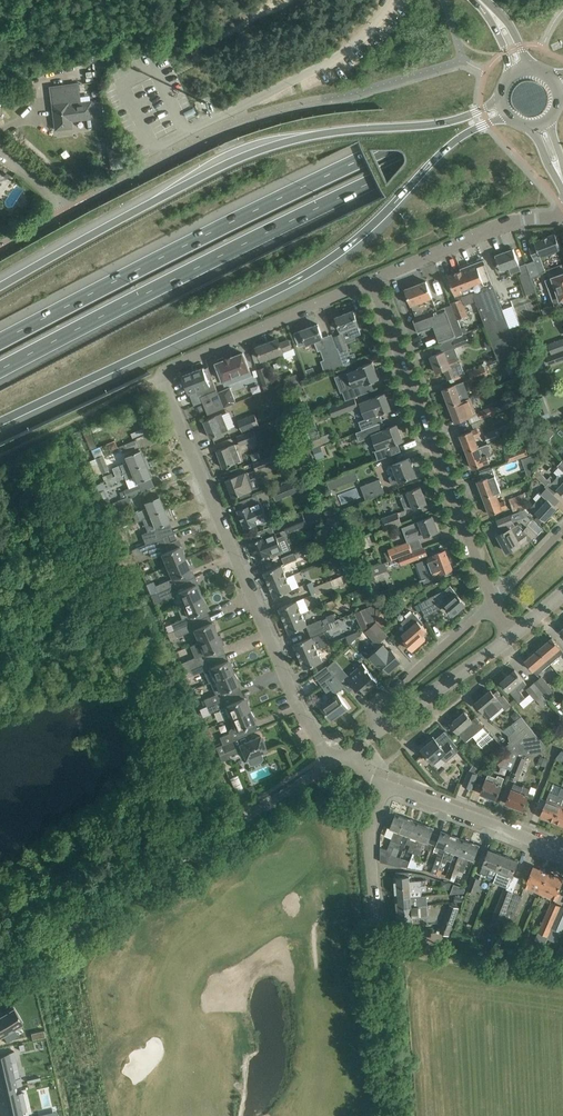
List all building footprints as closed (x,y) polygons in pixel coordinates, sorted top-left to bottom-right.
[(78,83),(50,87),(52,104),(54,116),(55,122),(56,129),(58,129),(71,127),(70,120),(93,117),(93,116),(102,115),(103,115),(102,109),(101,101),(99,102),(91,103),(91,101),(80,103),(78,83)] [(4,189),(12,177),(6,173),(4,176),(0,173),(0,195),(4,189)] [(561,248),(555,233),(535,241),(536,245),(529,247),(534,260),(539,273),(540,272),(545,270),(540,256),(561,248)] [(530,276),(525,264),(519,266),(519,263),(513,248),(495,255),(497,260),(493,261),(497,271),(509,267),(511,273),(520,270),(522,274),(519,275),(527,294),(537,291),(535,286),(533,282),(532,282),(530,276)] [(469,265),(467,266),(477,290),(471,292),(475,300),(485,325),(498,360),(517,352),(518,352),(484,259),(482,260),(481,258),(477,259),(478,262),(473,263),(472,261),(469,263),(469,265)] [(526,263),(531,276),(539,273),(534,260),(526,263)] [(463,270),(448,276),(455,295),(457,300),(462,299),(464,305),(475,300),(471,292),(477,290),(467,266),(468,268),(463,270)] [(531,276),(530,276),(532,282),(533,282),(535,286),(537,285),(534,278),(541,276),(540,272),(539,273),(531,276)] [(546,280),(555,305),(557,309),(562,307),(562,273),(546,280)] [(426,281),(405,289),(411,305),(412,304),(417,318),(437,310),(432,297),(426,281)] [(451,302),(451,303),(452,305),(457,319),(458,318),(468,315),(464,305),(462,299),(457,300),(451,302)] [(445,307),(456,336),(464,333),(462,327),(458,318),(457,319),(452,305),(445,307)] [(544,308),(542,309),(542,310),(544,314),(557,309),(555,305),(552,306),(552,305),(549,306),(549,305),(544,307),(544,308)] [(414,319),(413,319),(419,333),(419,332),(434,327),(440,342),(453,337),(456,336),(445,307),(437,310),(417,318),(414,319)] [(351,327),(354,335),(361,332),(358,325),(359,324),(353,310),(336,317),(342,331),(351,327)] [(336,346),(332,334),(323,337),(318,323),(294,333),(299,346),(314,340),(318,351),(326,348),(333,368),(345,363),(340,351),(338,345),(336,346)] [(343,333),(335,336),(338,345),(340,351),(348,348),(346,343),(343,333)] [(466,334),(453,339),(456,347),(469,342),(466,334)] [(520,336),(515,338),(519,351),(525,349),(520,336)] [(261,357),(261,358),(261,359),(283,351),(285,357),(298,352),(293,338),(280,343),(278,339),(257,347),(259,352),(257,353),(259,357),(261,357)] [(552,353),(562,349),(562,338),(549,344),(552,353)] [(430,356),(436,372),(445,369),(449,379),(464,373),(460,363),(459,364),(453,348),(430,356)] [(552,353),(547,355),(550,364),(562,359),(562,349),(552,353)] [(218,362),(217,363),(225,385),(252,375),(243,352),(232,357),(232,356),(230,357),(231,357),(226,359),(226,358),(225,359),(223,357),(218,359),(218,362)] [(358,367),(359,368),(343,374),(349,388),(343,390),(347,399),(362,393),(359,385),(364,382),(365,384),(379,378),(378,376),(380,375),(377,368),(376,369),(373,361),(358,367)] [(314,366),(307,369),(309,376),(316,373),(314,366)] [(483,366),(469,371),(473,380),(486,375),(483,366)] [(183,375),(189,392),(198,389),(199,391),(200,394),(201,396),(202,399),(203,401),(208,414),(225,407),(217,389),(210,371),(206,373),(204,367),(183,375)] [(267,389),(274,387),(265,367),(259,369),(267,389)] [(306,392),(302,382),(288,387),(292,398),(306,392)] [(449,405),(468,398),(465,390),(466,390),(463,382),(456,385),(455,384),(443,389),(449,405)] [(226,386),(217,389),(225,407),(233,403),(226,386)] [(391,410),(385,392),(360,402),(366,418),(359,421),(362,429),(383,421),(380,414),(391,410)] [(481,419),(496,413),(528,401),(525,395),(494,407),(494,406),(478,412),(481,419)] [(543,396),(536,398),(538,405),(545,402),(543,396)] [(347,411),(358,406),(355,397),(336,404),(340,413),(343,412),(347,411)] [(468,398),(449,405),(455,422),(468,417),(476,413),(470,397),(468,398)] [(144,412),(151,430),(156,428),(148,411),(144,412)] [(214,416),(204,420),(211,437),(223,432),(229,430),(228,428),(222,414),(222,413),(221,413),(214,416)] [(239,421),(243,432),(256,427),(252,416),(239,421)] [(397,424),(372,433),(378,449),(375,450),(378,459),(400,451),(397,443),(403,441),(397,424)] [(132,433),(134,438),(150,431),(148,426),(132,433)] [(460,434),(466,451),(479,446),(475,437),(480,435),(477,428),(460,434)] [(254,430),(237,436),(240,444),(257,438),(254,430)] [(488,442),(498,438),(495,431),(485,435),(488,442)] [(541,439),(545,442),(550,437),(546,433),(541,439)] [(95,446),(90,434),(86,436),(91,448),(95,446)] [(135,440),(124,444),(121,446),(123,452),(137,446),(135,440)] [(108,444),(110,451),(116,448),(114,442),(108,444)] [(241,461),(235,443),(217,450),(223,467),(241,461)] [(479,447),(479,446),(466,451),(473,468),(485,463),(490,461),(488,456),(491,454),(487,444),(488,444),(488,443),(479,447)] [(110,469),(100,447),(94,450),(104,472),(110,469)] [(512,452),(515,459),(527,454),(525,447),(512,452)] [(128,461),(112,468),(115,475),(145,463),(140,450),(134,452),(133,452),(131,453),(132,453),(126,456),(128,461)] [(251,454),(253,460),(260,458),(257,452),(251,454)] [(274,463),(271,456),(254,462),(257,470),(274,463)] [(410,457),(393,464),(396,474),(389,477),(392,484),(416,474),(410,457)] [(113,476),(105,479),(107,485),(125,477),(126,479),(134,476),(136,482),(135,482),(136,484),(139,492),(154,486),(150,476),(145,463),(115,475),(113,476)] [(477,480),(484,497),(496,492),(501,490),(492,467),(480,472),(482,479),(477,480)] [(355,470),(327,481),(329,487),(335,485),(336,487),(358,478),(355,470)] [(552,482),(558,488),(557,489),(562,494),(562,476),(562,478),(559,475),(555,479),(551,476),(548,480),(537,470),(536,472),(535,471),(534,473),(546,485),(550,480),(552,481),(552,482)] [(251,479),(248,471),(226,480),(233,497),(239,494),(241,498),(251,494),(250,490),(252,489),(248,479),(251,479)] [(281,486),(285,496),(299,490),(297,485),(302,482),(300,478),(281,486)] [(327,489),(323,478),(317,481),(322,491),(327,489)] [(377,479),(363,485),(359,487),(361,493),(365,492),(367,495),(381,490),(377,479)] [(123,491),(119,492),(122,499),(126,497),(127,497),(139,492),(136,484),(129,488),(123,490),(123,491)] [(421,486),(400,494),(406,509),(414,506),(414,508),(427,503),(421,486)] [(537,513),(545,521),(557,507),(554,504),(559,499),(547,489),(542,494),(543,495),(532,508),(537,513)] [(496,492),(484,497),(490,514),(507,507),(504,499),(500,501),(496,492)] [(525,505),(528,493),(523,492),(509,497),(514,509),(525,505)] [(137,510),(131,513),(134,521),(135,520),(164,509),(159,496),(153,498),(151,499),(143,502),(146,508),(137,511),(137,510)] [(122,499),(115,502),(118,510),(130,504),(127,497),(126,497),(122,499)] [(323,504),(329,520),(337,516),(331,501),(323,504)] [(238,510),(245,527),(257,522),(258,524),(268,520),(261,502),(251,506),(250,505),(238,510)] [(164,509),(135,520),(136,522),(143,519),(148,531),(141,534),(146,544),(167,535),(168,535),(174,532),(164,509)] [(386,528),(401,522),(398,512),(382,519),(386,528)] [(307,523),(303,514),(282,522),(286,532),(307,523)] [(500,528),(514,522),(511,514),(497,520),(500,528)] [(418,538),(425,535),(426,536),(438,531),(432,516),(412,523),(418,538)] [(512,527),(498,535),(507,551),(520,544),(527,538),(529,540),(535,534),(526,526),(524,529),(518,523),(512,527)] [(283,552),(275,532),(251,542),(258,559),(271,554),(272,557),(283,552)] [(146,544),(139,547),(142,554),(143,554),(142,552),(148,550),(152,558),(162,553),(167,566),(185,558),(184,557),(185,556),(183,550),(181,550),(179,545),(169,550),(165,542),(170,541),(167,535),(146,544)] [(407,541),(388,548),(389,550),(392,559),(399,556),(412,551),(409,541),(407,541)] [(412,551),(399,556),(403,564),(419,558),(422,567),(426,578),(423,579),(425,584),(446,576),(444,571),(452,568),(445,550),(428,557),(424,546),(423,547),(412,551)] [(302,556),(299,550),(298,551),(282,557),(285,564),(300,557),(300,556),(302,556)] [(365,563),(360,551),(355,553),(360,566),(365,563)] [(172,578),(155,585),(158,592),(187,580),(184,573),(190,571),(188,566),(190,565),(186,559),(185,559),(185,558),(167,566),(172,578)] [(264,572),(269,584),(287,577),(282,564),(264,572)] [(187,580),(158,592),(161,598),(172,594),(174,599),(180,596),(183,604),(201,596),(200,595),(201,594),(199,588),(198,588),(196,583),(193,577),(187,580)] [(287,577),(269,584),(274,597),(292,589),(287,577)] [(331,579),(314,587),(310,588),(312,593),(316,592),(317,593),(333,586),(331,579)] [(445,590),(437,594),(440,600),(443,606),(446,605),(446,606),(453,614),(466,603),(450,585),(445,590)] [(437,594),(419,603),(425,616),(443,606),(440,600),(437,594)] [(182,619),(171,623),(174,630),(189,624),(203,617),(200,611),(206,609),(204,604),(206,603),(202,597),(201,596),(183,604),(177,606),(182,619)] [(297,600),(279,608),(284,620),(302,613),(309,610),(304,597),(297,600)] [(376,621),(377,606),(378,602),(361,609),(369,627),(376,621)] [(387,622),(384,619),(385,606),(377,606),(376,620),(382,627),(387,622)] [(405,638),(403,640),(412,650),(426,638),(421,633),(426,629),(422,625),(424,623),(413,612),(402,622),(407,629),(402,634),(405,638)] [(302,613),(284,620),(289,633),(307,625),(302,613)] [(309,631),(325,624),(331,622),(336,620),(333,613),(327,616),(327,617),(323,619),(323,618),(307,625),(309,631)] [(189,624),(174,630),(177,636),(194,629),(199,642),(217,634),(216,632),(217,632),(215,626),(214,626),(212,621),(206,624),(203,617),(189,624)] [(312,636),(327,630),(327,629),(333,627),(331,622),(325,624),(309,631),(311,636),(312,636)] [(377,644),(388,635),(376,622),(366,630),(377,644)] [(364,632),(363,629),(347,636),(350,643),(364,632)] [(197,657),(188,661),(190,668),(219,655),(216,649),(222,646),(222,644),(220,642),(223,641),(220,634),(218,635),(217,634),(199,642),(195,643),(192,645),(197,657)] [(299,656),(317,648),(324,646),(321,638),(314,641),(312,636),(311,636),(294,644),(299,656)] [(538,649),(550,663),(562,652),(562,650),(552,637),(538,649)] [(386,642),(373,653),(389,671),(401,660),(386,642)] [(317,648),(299,656),(304,668),(322,661),(317,648)] [(536,674),(550,663),(538,649),(525,661),(536,674)] [(219,655),(190,668),(193,674),(203,670),(209,682),(209,683),(210,682),(215,680),(233,672),(233,670),(232,664),(230,664),(228,659),(222,662),(219,655)] [(373,675),(362,663),(347,676),(335,662),(328,668),(345,687),(349,692),(355,687),(357,689),(360,687),(365,692),(366,691),(367,693),(374,687),(372,686),(377,681),(373,675)] [(345,687),(328,668),(326,665),(314,674),(331,699),(322,706),(331,719),(348,707),(338,694),(345,687)] [(520,689),(527,684),(515,669),(501,681),(509,691),(510,690),(524,706),(530,701),(520,689)] [(215,694),(204,699),(207,706),(232,695),(230,688),(239,684),(237,680),(238,679),(235,673),(234,673),(233,672),(215,680),(210,682),(215,694)] [(534,682),(544,692),(545,695),(552,689),(541,676),(534,682)] [(544,692),(534,682),(527,688),(536,699),(542,706),(548,700),(542,694),(544,692)] [(488,717),(502,705),(506,709),(511,704),(503,695),(502,696),(497,690),(494,693),(491,689),(476,702),(488,717)] [(232,695),(207,706),(209,712),(220,708),(222,714),(225,720),(231,718),(249,710),(249,708),(250,708),(248,701),(246,702),(244,697),(235,701),(232,695)] [(233,725),(229,731),(229,733),(234,731),(237,737),(246,734),(258,729),(255,722),(253,718),(254,717),(251,711),(250,711),(249,710),(231,718),(234,725),(233,725)] [(465,712),(450,723),(458,732),(466,742),(466,741),(472,736),(478,742),(489,732),(476,716),(472,720),(465,712)] [(536,755),(546,747),(521,716),(512,724),(516,729),(514,731),(509,735),(511,741),(504,747),(506,750),(518,753),(536,755)] [(432,739),(421,748),(433,763),(434,762),(442,755),(446,760),(457,751),(460,748),(455,742),(452,738),(445,730),(436,738),(433,736),(431,738),(432,739)] [(229,733),(220,737),(223,744),(237,737),(234,731),(229,733)] [(223,744),(216,747),(222,761),(229,758),(226,753),(242,749),(246,758),(248,757),(250,762),(252,762),(254,762),(258,761),(260,759),(261,757),(259,752),(266,749),(265,746),(266,746),(264,739),(262,740),(260,735),(249,740),(246,734),(237,737),(223,744)] [(470,747),(465,751),(480,769),(485,765),(484,764),(487,761),(483,756),(480,758),(470,747)] [(506,750),(497,759),(503,765),(512,769),(517,755),(518,753),(506,750)] [(517,755),(512,769),(512,770),(520,773),(526,759),(517,755)] [(538,762),(546,765),(548,759),(541,757),(538,762)] [(472,787),(477,774),(479,769),(474,764),(469,770),(463,784),(472,787)] [(496,799),(505,777),(499,774),(498,777),(488,773),(485,782),(481,793),(496,799)] [(514,783),(512,789),(506,803),(523,809),(532,786),(525,784),(523,786),(514,783)] [(540,816),(555,821),(561,804),(562,800),(562,788),(561,787),(558,795),(550,792),(546,800),(545,802),(542,810),(540,816)] [(555,821),(562,825),(562,800),(561,804),(555,821)] [(387,849),(380,847),(380,861),(388,863),(391,854),(394,846),(405,817),(395,813),(390,827),(395,829),(387,849)] [(409,835),(415,821),(405,817),(394,846),(398,848),(404,833),(409,835)] [(424,824),(415,821),(409,835),(407,840),(412,842),(410,846),(408,850),(414,852),(424,824)] [(428,842),(434,828),(424,824),(414,852),(419,854),(424,841),(428,842)] [(451,834),(441,831),(436,844),(441,847),(438,856),(431,871),(436,873),(438,868),(439,864),(441,861),(451,834)] [(460,838),(451,834),(441,861),(444,862),(445,859),(447,860),(451,850),(455,852),(460,838)] [(460,868),(470,842),(460,838),(455,852),(460,854),(456,863),(459,864),(458,867),(460,868)] [(480,845),(470,842),(460,868),(462,868),(463,866),(465,867),(469,858),(474,860),(480,845)] [(489,849),(480,872),(488,876),(494,878),(497,869),(502,854),(489,849)] [(410,861),(408,866),(413,867),(414,867),(421,868),(422,868),(424,862),(417,859),(419,854),(414,852),(410,861)] [(397,865),(401,857),(391,854),(388,863),(397,865)] [(494,878),(492,881),(507,887),(506,890),(513,892),(519,877),(513,874),(518,860),(502,854),(497,869),(494,878)] [(408,866),(410,861),(403,858),(400,866),(408,867),(408,866)] [(526,879),(523,886),(529,888),(539,892),(541,886),(547,872),(533,866),(527,880),(526,879)] [(409,872),(396,871),(396,876),(394,877),(395,887),(404,886),(426,884),(425,879),(409,880),(409,875),(409,872)] [(539,892),(551,897),(557,900),(560,893),(558,892),(562,880),(562,879),(547,872),(541,886),(539,892)] [(472,876),(468,888),(476,892),(480,879),(472,876)] [(439,886),(446,888),(448,882),(441,880),(439,886)] [(450,893),(451,893),(463,892),(465,888),(453,883),(450,893)] [(426,884),(404,886),(395,887),(396,896),(422,894),(421,889),(426,889),(426,884)] [(503,889),(492,918),(503,922),(513,892),(506,890),(503,889)] [(513,892),(503,922),(506,923),(507,923),(509,923),(510,923),(511,922),(512,922),(513,921),(514,921),(515,920),(516,919),(516,918),(517,917),(518,916),(518,915),(516,914),(522,895),(513,892)] [(397,905),(427,903),(426,894),(422,894),(396,896),(397,905)] [(537,930),(534,938),(544,943),(547,936),(561,904),(553,901),(551,900),(538,931),(537,930)] [(444,921),(452,924),(460,903),(455,902),(454,906),(450,904),(444,921)] [(427,910),(427,903),(397,905),(398,918),(400,917),(400,923),(414,922),(413,916),(427,915),(426,910),(427,910)] [(547,936),(554,940),(560,926),(562,927),(562,924),(562,905),(561,904),(547,936)] [(562,966),(562,962),(562,946),(559,945),(552,963),(561,967),(562,966)] [(0,1015),(0,1036),(23,1022),(14,1007),(0,1015)] [(44,1030),(31,1033),(33,1039),(46,1036),(44,1030)] [(0,1054),(0,1082),(10,1080),(12,1087),(22,1085),(20,1077),(15,1078),(11,1062),(16,1061),(14,1050),(0,1054)] [(1,1096),(5,1115),(23,1115),(22,1111),(27,1110),(22,1091),(1,1096)]
